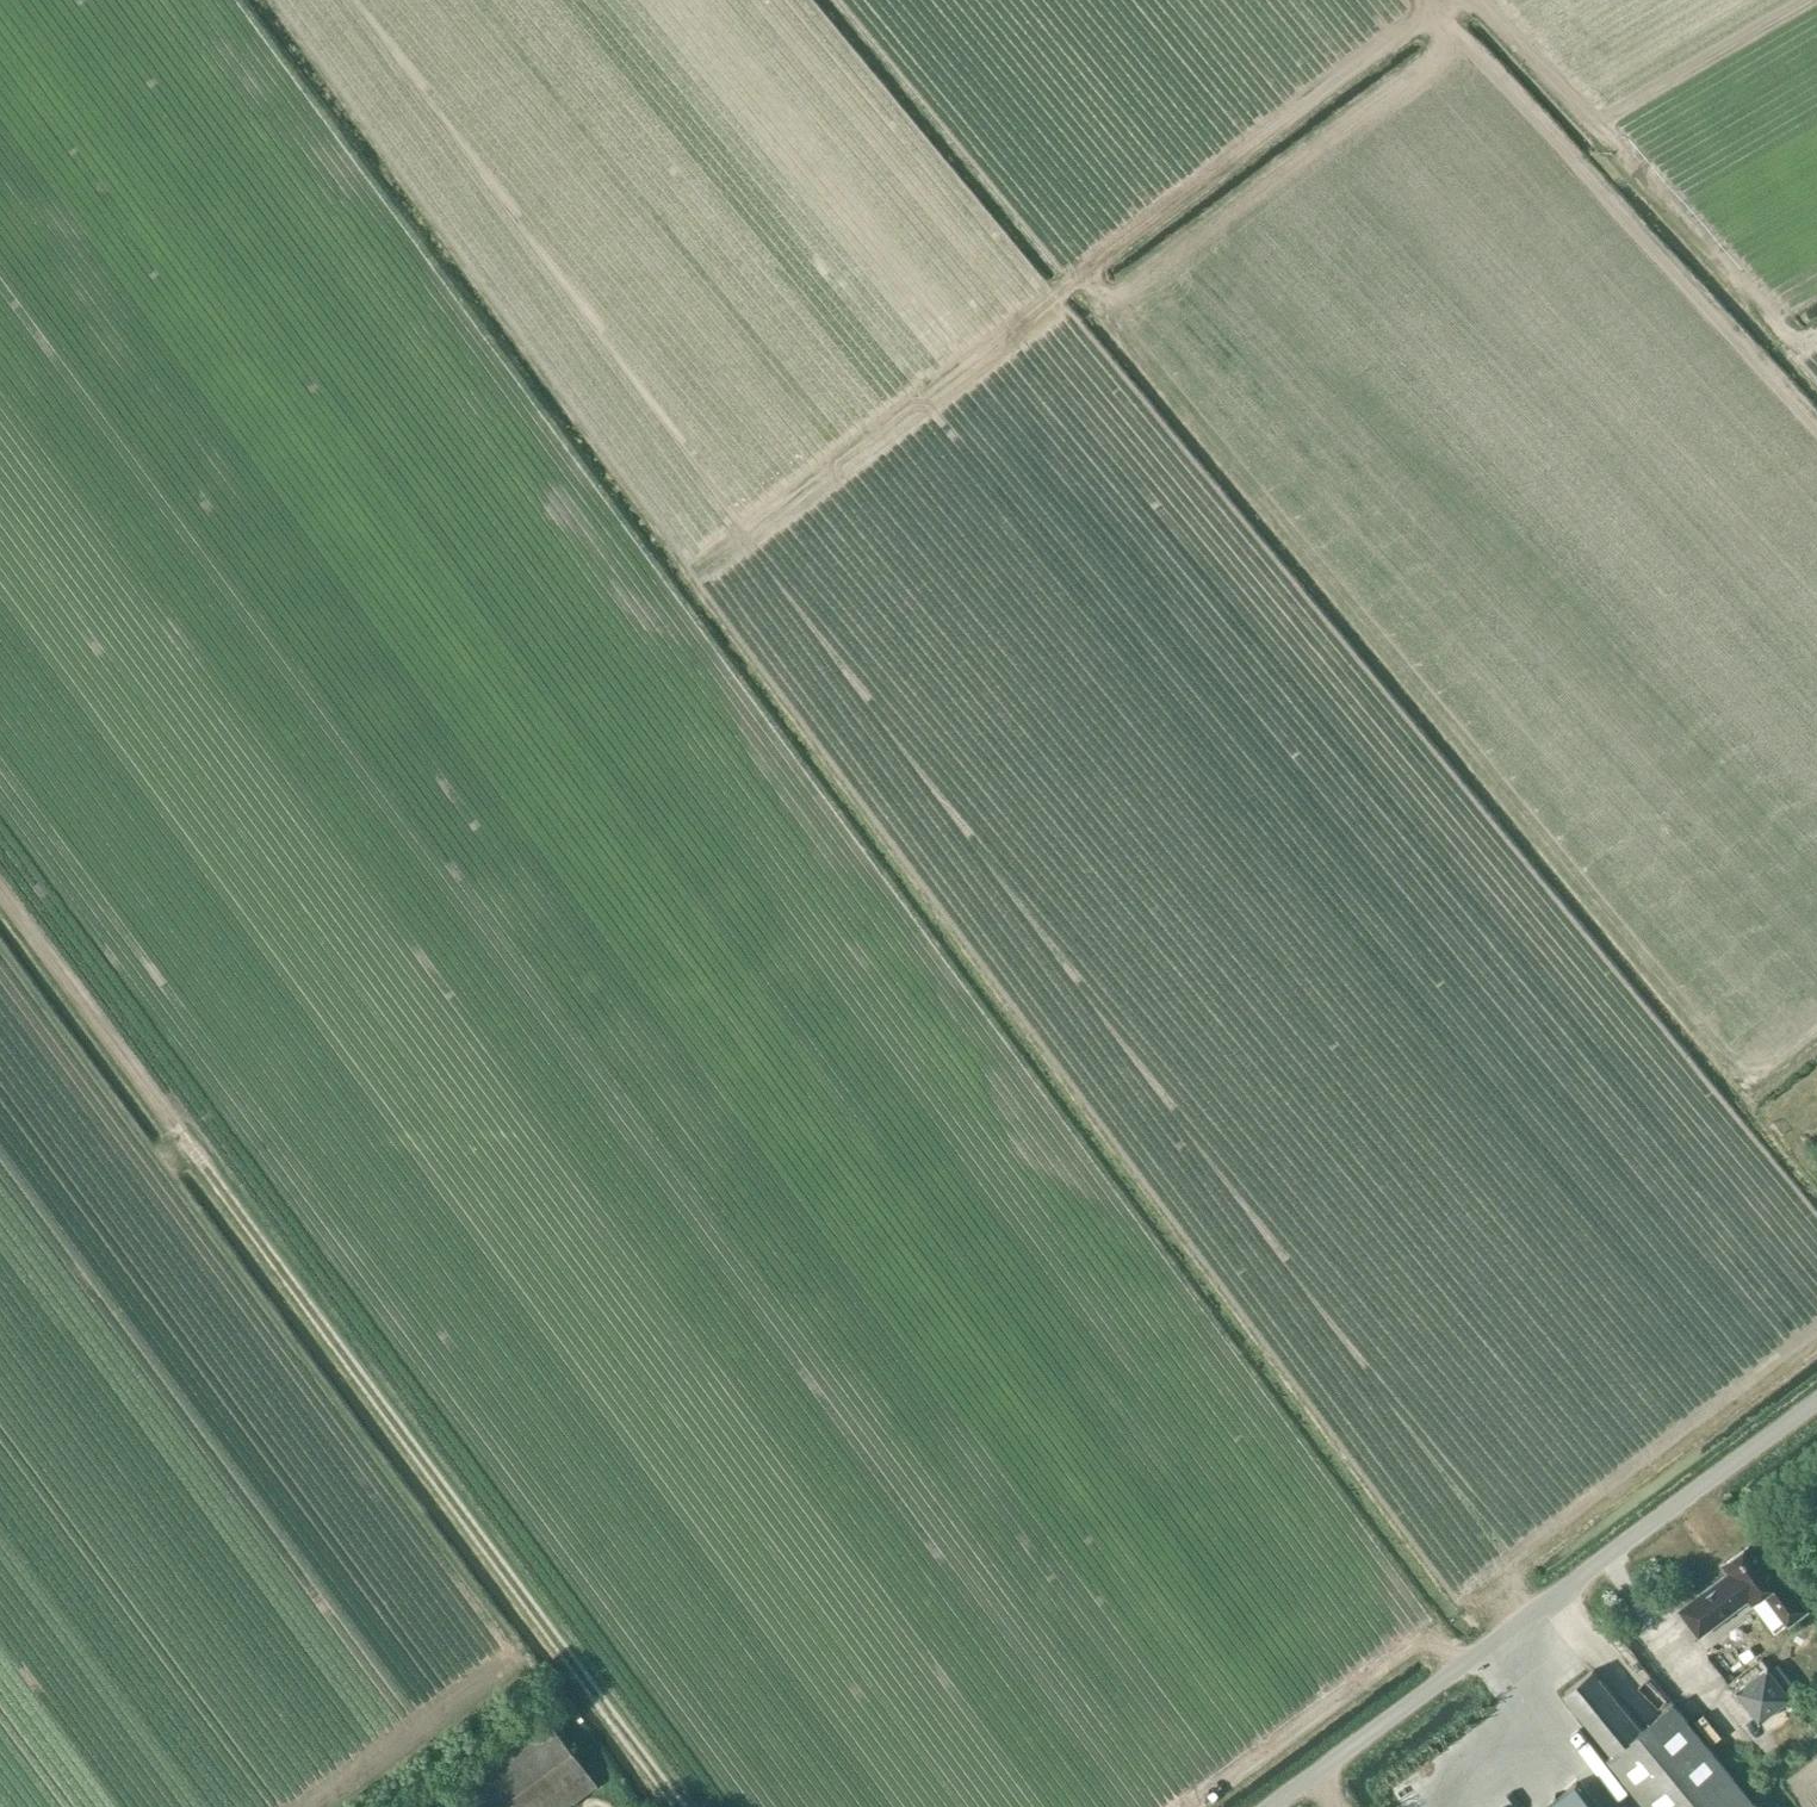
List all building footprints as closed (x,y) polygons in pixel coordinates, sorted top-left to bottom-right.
[(1724,1578),(1681,1609),(1700,1634),(1749,1597),(1753,1602),(1775,1632),(1789,1622),(1789,1623),(1807,1610),(1755,1541),(1725,1564),(1733,1575),(1726,1581),(1724,1578)] [(1760,1721),(1793,1697),(1769,1665),(1736,1690),(1760,1721)] [(1675,1702),(1643,1728),(1594,1668),(1563,1693),(1611,1754),(1607,1757),(1647,1806),(1760,1806),(1675,1702)] [(464,1775),(487,1806),(566,1806),(597,1784),(546,1715),(464,1775)] [(1542,1806),(1597,1806),(1577,1781),(1542,1806)]
